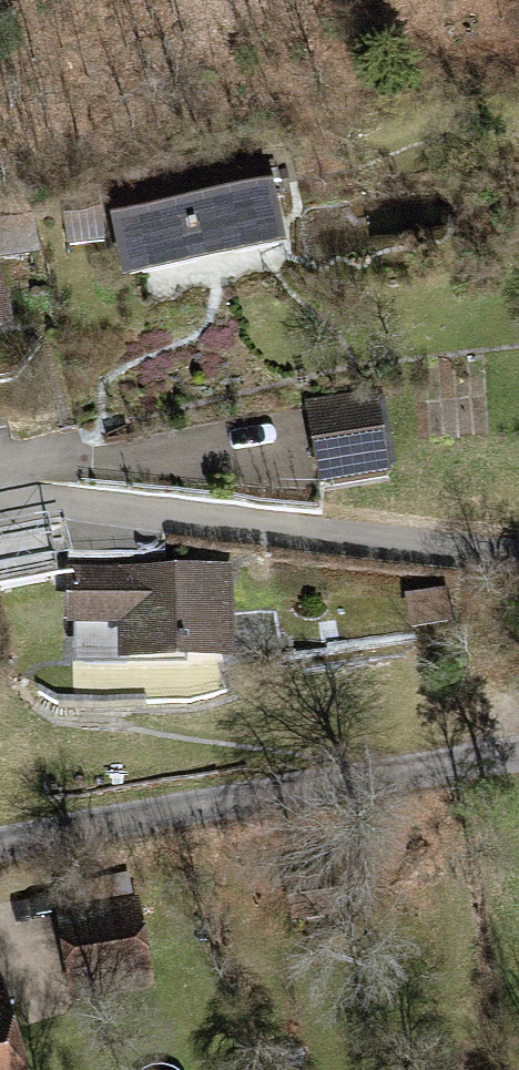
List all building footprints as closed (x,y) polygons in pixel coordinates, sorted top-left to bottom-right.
[(276,174),(123,219),(145,298),(299,254),(276,174)] [(0,250),(0,336),(26,328),(3,250),(0,250)] [(394,398),(315,412),(330,496),(409,482),(394,398)] [(250,564),(80,575),(85,642),(146,638),(149,675),(257,668),(250,564)] [(151,898),(69,916),(99,1050),(181,1032),(151,898)] [(0,992),(0,1069),(59,1069),(32,982),(0,992)]
